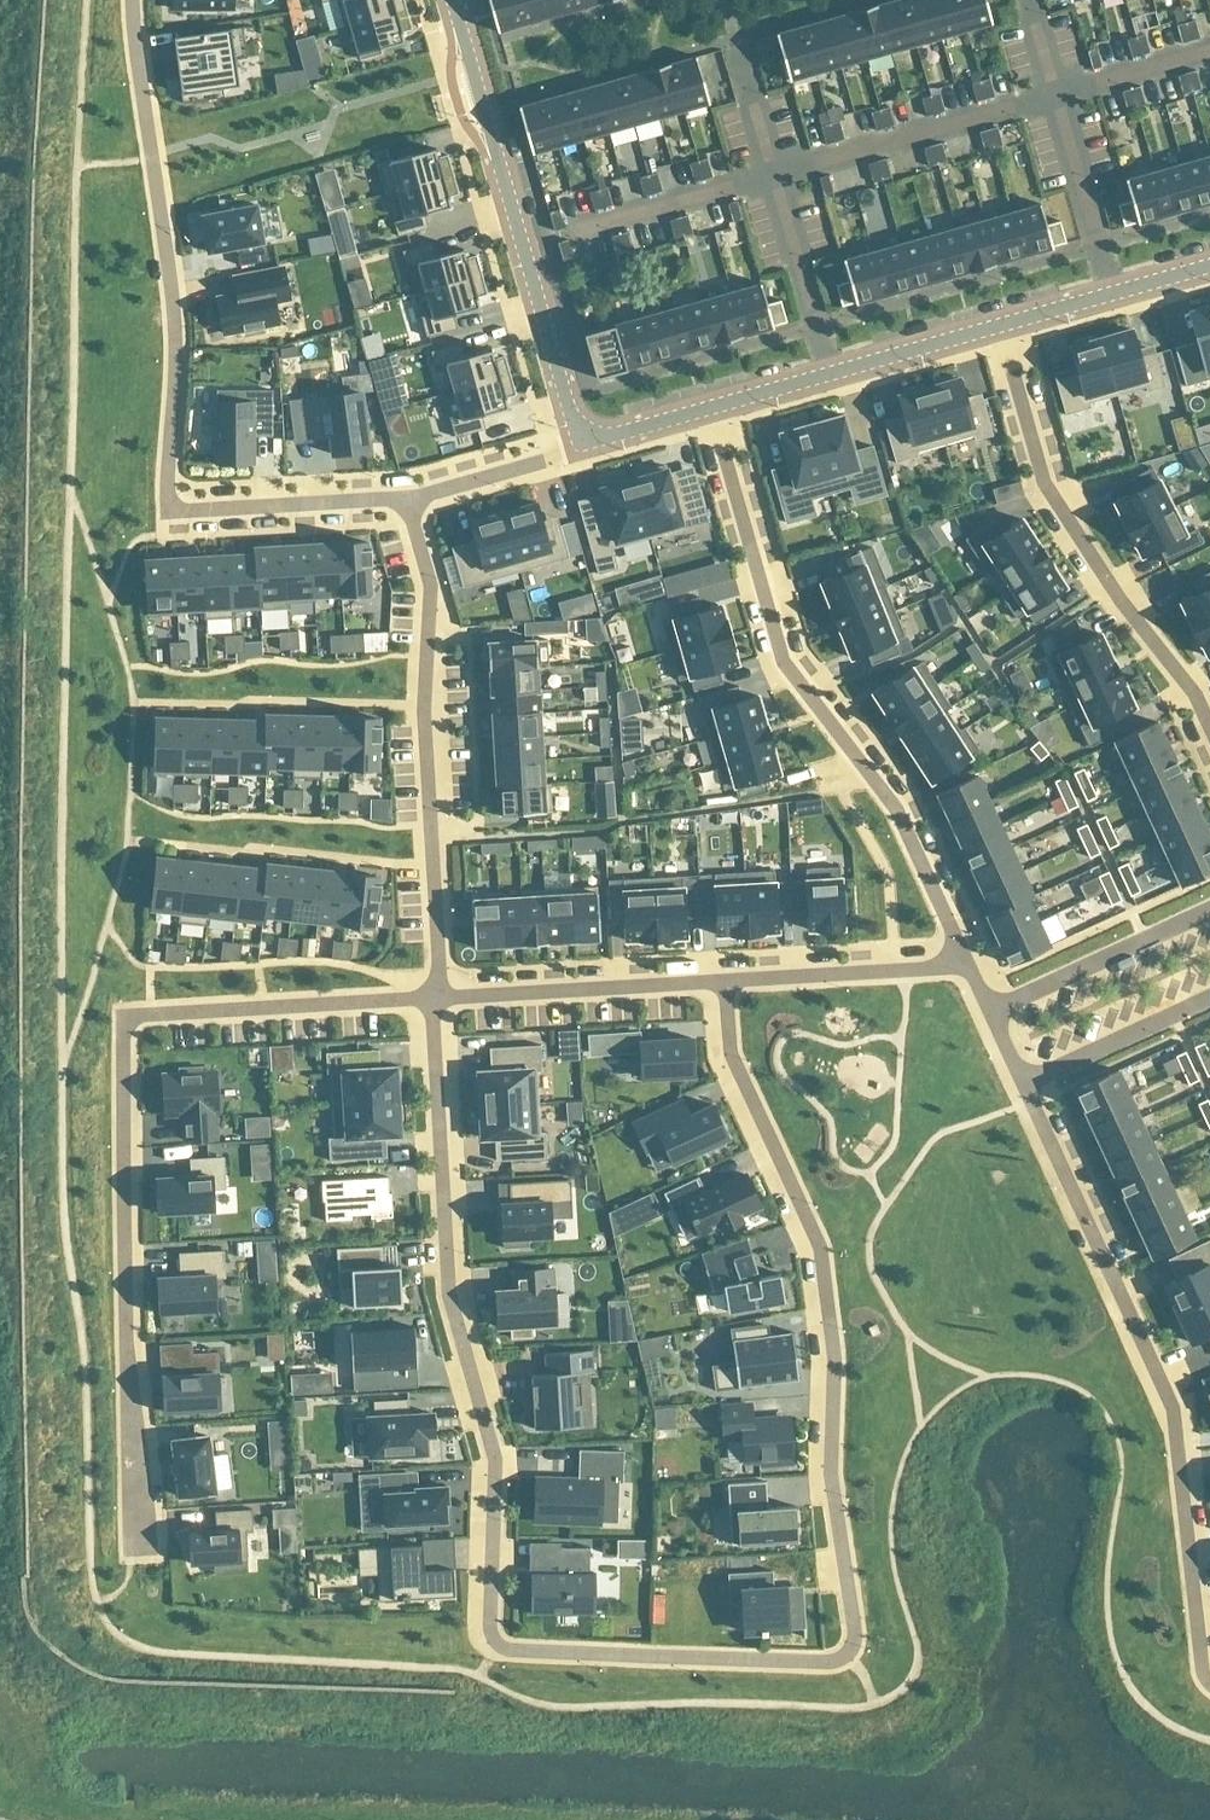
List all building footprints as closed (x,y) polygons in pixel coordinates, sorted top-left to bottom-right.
[(173,8),(233,8),(233,0),(173,0),(173,8)] [(345,28),(350,26),(350,25),(406,9),(403,0),(337,0),(345,28)] [(517,0),(489,0),(498,31),(524,24),(517,0)] [(544,0),(517,0),(524,24),(549,17),(544,0)] [(571,0),(544,0),(549,17),(574,10),(571,0)] [(598,0),(571,0),(574,10),(599,2),(598,0)] [(903,0),(893,0),(878,4),(891,51),(916,44),(903,0)] [(931,0),(903,0),(916,44),(941,37),(931,0)] [(958,0),(931,0),(941,37),(966,30),(958,0)] [(986,0),(958,0),(966,30),(992,23),(986,0)] [(891,51),(878,4),(852,11),(866,58),(891,51)] [(411,28),(406,9),(350,25),(350,26),(360,59),(382,53),(380,47),(403,40),(401,31),(411,28)] [(866,58),(852,11),(827,19),(841,66),(866,58)] [(841,66),(827,19),(802,26),(816,73),(841,66)] [(1200,38),(1195,20),(1186,22),(1191,41),(1200,38)] [(1191,41),(1186,22),(1176,25),(1182,44),(1191,41)] [(239,85),(235,59),(247,57),(243,26),(223,29),(199,33),(201,51),(176,54),(179,72),(178,72),(182,102),(224,96),(223,87),(239,85)] [(816,73),(802,26),(776,33),(790,80),(816,73)] [(1150,52),(1145,34),(1136,36),(1141,55),(1150,52)] [(314,35),(295,40),(300,56),(318,50),(314,35)] [(1141,55),(1136,36),(1126,39),(1132,58),(1141,55)] [(1087,50),(1092,69),(1102,66),(1096,48),(1087,50)] [(709,103),(696,56),(670,63),(684,110),(709,103)] [(684,110),(670,63),(645,70),(658,117),(684,110)] [(302,68),(293,70),(298,87),(307,84),(302,68)] [(658,117),(645,70),(620,77),(633,124),(658,117)] [(1201,88),(1196,70),(1187,72),(1192,91),(1201,88)] [(1192,91),(1187,72),(1177,75),(1183,93),(1192,91)] [(633,124),(620,77),(595,84),(608,132),(633,124)] [(995,97),(990,78),(980,81),(986,99),(995,97)] [(986,99),(980,81),(971,83),(976,102),(986,99)] [(608,132),(595,84),(570,92),(583,139),(608,132)] [(1145,104),(1140,85),(1131,88),(1136,107),(1145,104)] [(1136,107),(1131,88),(1122,91),(1127,109),(1136,107)] [(583,139),(570,92),(545,99),(558,146),(583,139)] [(945,111),(939,92),(930,95),(935,113),(945,111)] [(935,113),(930,95),(921,97),(926,116),(935,113)] [(558,146),(545,99),(519,106),(532,153),(558,146)] [(895,125),(889,106),(880,109),(885,128),(895,125)] [(885,128),(880,109),(871,112),(876,130),(885,128)] [(849,142),(872,136),(866,114),(843,121),(849,142)] [(844,139),(839,121),(830,123),(835,142),(844,139)] [(835,142),(830,123),(821,126),(826,145),(835,142)] [(1003,145),(997,126),(988,129),(993,147),(1003,145)] [(993,147),(988,129),(979,131),(984,150),(993,147)] [(947,160),(942,142),(932,144),(938,163),(947,160)] [(938,163),(932,144),(923,147),(928,166),(938,163)] [(378,164),(377,164),(386,194),(397,190),(453,174),(447,154),(437,157),(434,147),(388,161),(378,164)] [(375,152),(378,164),(388,161),(385,149),(375,152)] [(1209,155),(1182,163),(1195,207),(1209,203),(1209,155)] [(657,172),(653,158),(644,161),(648,175),(657,172)] [(713,177),(707,158),(698,161),(703,179),(713,177)] [(891,176),(886,158),(877,160),(882,179),(891,176)] [(882,179),(877,160),(867,163),(873,182),(882,179)] [(703,179),(698,161),(689,163),(694,182),(703,179)] [(1195,207),(1182,163),(1154,171),(1167,215),(1195,207)] [(1167,215),(1154,171),(1125,179),(1131,200),(1117,204),(1124,225),(1137,222),(1138,223),(1167,215)] [(662,191),(657,172),(648,175),(653,193),(662,191)] [(458,193),(453,174),(397,190),(405,218),(394,221),(398,235),(428,227),(424,213),(450,205),(448,196),(458,193)] [(833,193),(828,174),(818,177),(823,195),(833,193)] [(653,193),(648,175),(639,177),(644,196),(653,193)] [(343,203),(335,176),(318,181),(326,209),(343,203)] [(612,205),(607,186),(598,189),(603,208),(612,205)] [(603,208),(598,189),(588,192),(594,210),(603,208)] [(742,218),(737,200),(727,203),(733,221),(742,218)] [(1066,242),(1060,220),(1046,224),(1040,203),(1012,211),(1024,256),(1053,247),(1052,246),(1066,242)] [(258,205),(202,215),(209,251),(236,246),(240,264),(268,259),(258,205)] [(559,209),(550,212),(555,230),(565,227),(559,209)] [(1024,256),(1012,211),(984,219),(996,263),(1024,256)] [(693,232),(687,214),(678,217),(683,235),(693,232)] [(683,235),(678,217),(669,219),(674,238),(683,235)] [(996,263),(984,219),(956,227),(968,271),(996,263)] [(968,271),(956,227),(928,235),(940,279),(968,271)] [(634,249),(629,231),(620,233),(625,252),(634,249)] [(625,252),(620,233),(610,236),(616,254),(625,252)] [(940,279),(928,235),(900,243),(913,287),(940,279)] [(573,257),(570,247),(568,239),(558,242),(564,260),(573,257)] [(412,263),(419,291),(420,292),(481,274),(476,255),(465,257),(463,248),(436,255),(432,241),(402,250),(406,265),(412,263)] [(913,287),(900,243),(872,251),(885,295),(913,287)] [(885,295),(872,251),(843,259),(849,280),(835,284),(842,306),(855,302),(856,303),(885,295)] [(217,297),(224,333),(243,329),(244,334),(264,330),(263,325),(279,322),(275,301),(290,298),(284,267),(234,277),(237,294),(217,297)] [(487,293),(481,274),(420,292),(419,291),(414,292),(427,336),(457,327),(453,314),(479,306),(476,296),(487,293)] [(761,283),(731,291),(743,335),(774,327),(773,325),(787,321),(781,299),(767,303),(761,283)] [(743,335),(731,291),(702,300),(714,344),(743,335)] [(714,344),(702,300),(672,308),(685,352),(714,344)] [(1208,306),(1208,307),(1192,312),(1200,340),(1175,347),(1185,386),(1209,379),(1209,305),(1208,306)] [(685,352),(672,308),(643,316),(656,360),(685,352)] [(656,360),(643,316),(614,325),(626,369),(656,360)] [(626,369),(614,325),(583,333),(596,377),(626,369)] [(1101,338),(1117,394),(1145,386),(1146,391),(1165,386),(1155,350),(1139,354),(1132,329),(1101,338)] [(1117,394),(1101,338),(1096,339),(1095,335),(1074,340),(1076,345),(1071,346),(1078,371),(1055,378),(1065,414),(1090,407),(1089,402),(1117,394)] [(435,365),(446,362),(454,389),(454,391),(510,375),(504,356),(494,358),(491,349),(465,357),(461,343),(431,351),(435,365)] [(296,346),(279,348),(281,357),(297,354),(296,346)] [(515,394),(510,375),(454,391),(454,389),(442,393),(455,437),(485,428),(481,414),(507,407),(505,397),(515,394)] [(965,398),(960,378),(955,379),(953,375),(933,381),(934,385),(929,387),(945,443),(974,435),(975,440),(993,435),(983,398),(967,403),(965,398)] [(929,387),(924,388),(923,383),(902,389),(904,394),(899,395),(904,415),(906,420),(885,426),(895,462),(919,456),(917,451),(945,443),(929,387)] [(253,435),(272,435),(272,389),(236,389),(236,401),(217,401),(217,462),(253,462),(253,435)] [(361,392),(303,399),(308,437),(322,435),(330,433),(331,439),(333,454),(369,449),(361,392)] [(401,406),(382,411),(385,420),(403,415),(401,406)] [(843,414),(811,423),(831,493),(850,487),(882,479),(872,445),(853,451),(843,414)] [(831,493),(811,423),(779,432),(790,469),(772,474),(781,507),(811,499),(831,493)] [(1204,425),(1194,428),(1198,443),(1209,440),(1204,425)] [(1191,436),(1176,440),(1178,449),(1194,445),(1191,436)] [(1199,447),(1209,464),(1209,463),(1209,443),(1199,447)] [(1202,458),(1190,465),(1194,472),(1206,464),(1202,458)] [(650,537),(709,521),(698,482),(672,490),(665,465),(649,469),(650,474),(634,479),(650,537)] [(1128,529),(1172,507),(1152,467),(1125,481),(1131,493),(1114,502),(1128,529)] [(650,537),(634,479),(617,483),(616,479),(600,483),(607,510),(582,517),(598,574),(618,568),(612,548),(650,537)] [(1020,482),(1009,485),(1013,498),(1024,495),(1020,482)] [(559,525),(544,529),(536,502),(503,511),(520,571),(569,557),(559,525)] [(1185,533),(1172,507),(1128,529),(1141,556),(1158,548),(1165,560),(1202,542),(1196,528),(1185,533)] [(478,548),(454,555),(463,587),(520,571),(503,511),(471,521),(478,548)] [(997,567),(1036,542),(1022,519),(1003,531),(995,519),(965,538),(988,574),(998,568),(997,567)] [(338,544),(341,593),(370,591),(368,564),(372,564),(371,548),(367,548),(367,542),(338,544)] [(1011,589),(1051,564),(1036,542),(997,567),(998,568),(1011,588),(1011,589)] [(341,593),(338,544),(311,545),(314,595),(341,593)] [(283,547),(286,596),(314,595),(311,545),(283,547)] [(286,596),(283,547),(255,549),(255,554),(256,554),(259,598),(260,598),(286,596)] [(836,577),(821,583),(831,608),(874,590),(874,589),(858,552),(830,563),(836,577)] [(229,556),(232,605),(260,604),(260,598),(259,598),(256,554),(255,554),(229,556)] [(232,605),(229,556),(201,558),(204,607),(203,607),(204,619),(234,617),(233,611),(232,611),(232,605)] [(204,607),(201,558),(174,559),(177,609),(203,607),(204,607)] [(177,609),(174,559),(145,561),(148,610),(177,609)] [(730,580),(725,560),(709,565),(714,584),(730,580)] [(1052,595),(1065,586),(1051,564),(1011,589),(1011,588),(1001,594),(1017,618),(1026,612),(1034,624),(1060,607),(1052,595)] [(923,570),(931,583),(940,577),(932,565),(923,570)] [(1198,594),(1181,602),(1194,629),(1209,621),(1209,571),(1191,581),(1198,594)] [(661,574),(645,578),(650,597),(666,593),(662,578),(661,574)] [(678,574),(662,578),(666,593),(667,597),(683,593),(678,574)] [(841,632),(895,610),(885,585),(874,589),(874,590),(831,608),(841,632)] [(961,591),(952,596),(961,609),(969,603),(961,591)] [(590,593),(577,597),(581,614),(595,610),(590,593)] [(662,622),(670,651),(730,634),(726,618),(725,619),(721,605),(703,610),(699,597),(669,605),(673,619),(662,622)] [(894,640),(905,635),(895,610),(841,632),(851,657),(866,651),(871,665),(900,653),(894,640)] [(567,632),(566,619),(524,622),(524,635),(567,632)] [(1194,629),(1208,656),(1209,655),(1209,621),(1194,629)] [(1112,658),(1100,633),(1086,640),(1079,627),(1052,640),(1058,653),(1047,658),(1059,683),(1112,658)] [(289,634),(279,635),(280,649),(289,649),(289,634)] [(289,649),(299,648),(298,634),(289,634),(289,649)] [(734,649),(730,634),(670,651),(678,680),(689,677),(693,690),(723,682),(719,668),(737,663),(733,650),(734,649)] [(234,652),(244,652),(243,637),(234,638),(234,652)] [(344,637),(334,638),(335,652),(345,652),(344,637)] [(345,652),(354,651),(353,637),(344,637),(345,652)] [(234,638),(224,638),(225,653),(234,652),(234,638)] [(549,666),(547,639),(488,642),(490,669),(549,666)] [(973,660),(982,655),(974,642),(965,648),(973,660)] [(180,659),(189,659),(188,644),(179,645),(180,659)] [(179,645),(169,645),(170,660),(180,659),(179,645)] [(990,667),(982,655),(973,660),(981,673),(990,667)] [(1070,706),(1123,682),(1112,658),(1059,683),(1070,706)] [(180,669),(180,660),(170,660),(171,667),(180,669)] [(888,715),(936,684),(922,661),(873,693),(888,715)] [(490,669),(491,692),(538,690),(537,668),(549,667),(549,666),(490,669)] [(605,686),(605,671),(595,672),(596,686),(605,686)] [(1120,713),(1134,706),(1123,682),(1070,706),(1089,747),(1127,729),(1120,713)] [(902,737),(946,709),(946,710),(951,707),(936,684),(888,715),(902,737)] [(605,686),(596,686),(597,701),(606,700),(605,686)] [(738,686),(697,697),(709,737),(765,722),(757,695),(742,699),(738,686)] [(1010,698),(1002,686),(993,691),(1001,704),(1010,698)] [(1030,686),(1018,692),(1021,699),(1034,693),(1030,686)] [(538,690),(491,692),(492,715),(540,713),(538,690)] [(1018,710),(1010,698),(1001,704),(1009,716),(1018,710)] [(916,759),(960,731),(959,730),(946,710),(946,709),(902,737),(916,759)] [(1038,721),(1030,709),(1021,715),(1029,727),(1038,721)] [(540,713),(492,715),(494,739),(541,736),(540,713)] [(293,766),(295,716),(266,716),(266,721),(267,721),(266,765),(267,765),(293,766)] [(321,766),(322,717),(295,716),(293,766),(292,766),(292,777),(321,778),(322,767),(321,766)] [(348,767),(350,718),(322,717),(321,766),(348,767)] [(599,732),(609,732),(608,717),(598,718),(599,732)] [(183,769),(184,719),(156,718),(154,768),(183,769)] [(350,718),(348,767),(377,768),(378,741),(381,741),(381,724),(378,724),(378,718),(350,718)] [(211,769),(212,720),(184,719),(183,769),(211,769)] [(212,720),(211,769),(238,770),(239,721),(212,720)] [(239,721),(238,770),(267,771),(267,765),(266,765),(267,721),(266,721),(239,721)] [(1115,741),(1126,765),(1168,746),(1157,721),(1115,741)] [(765,724),(765,722),(709,737),(716,762),(772,747),(769,738),(770,738),(769,737),(766,725),(765,724)] [(980,751),(964,727),(959,730),(960,731),(916,759),(931,782),(948,771),(950,774),(961,767),(959,764),(980,751)] [(599,732),(600,747),(610,746),(609,732),(599,732)] [(495,762),(542,759),(541,736),(494,739),(495,762)] [(1040,760),(1048,753),(1038,740),(1029,748),(1040,760)] [(1126,765),(1137,789),(1179,770),(1168,746),(1126,765)] [(777,766),(772,747),(716,762),(723,789),(734,786),(738,799),(768,791),(764,777),(779,773),(777,766)] [(495,762),(496,788),(550,785),(550,783),(544,784),(544,780),(542,759),(495,762)] [(631,760),(621,763),(625,777),(635,774),(631,760)] [(612,780),(611,765),(594,766),(595,781),(612,780)] [(1074,773),(1080,787),(1090,782),(1083,768),(1074,773)] [(1137,789),(1148,813),(1190,793),(1179,770),(1137,789)] [(938,794),(949,818),(989,800),(977,776),(938,794)] [(1061,795),(1071,791),(1064,776),(1054,781),(1061,795)] [(593,797),(613,796),(612,781),(592,782),(593,797)] [(1080,787),(1087,801),(1096,796),(1090,782),(1080,787)] [(550,785),(496,788),(498,815),(552,811),(550,785)] [(183,787),(173,786),(173,801),(182,801),(183,787)] [(182,801),(192,801),(192,787),(183,787),(182,801)] [(238,789),(228,789),(228,804),(237,804),(238,789)] [(237,804),(247,804),(247,790),(238,789),(237,804)] [(1078,806),(1071,791),(1061,795),(1068,810),(1078,806)] [(293,792),(283,792),(283,807),(292,807),(293,792)] [(292,807),(302,807),(302,793),(293,792),(292,807)] [(1148,813),(1159,836),(1201,817),(1190,793),(1148,813)] [(348,795),(338,795),(338,809),(347,810),(348,795)] [(347,810),(357,810),(357,795),(348,795),(347,810)] [(995,814),(989,800),(949,818),(960,842),(1000,824),(998,821),(995,814)] [(1096,820),(1102,834),(1112,829),(1105,815),(1096,820)] [(1170,860),(1209,842),(1209,836),(1201,817),(1159,836),(1170,860)] [(1010,847),(1000,824),(960,842),(971,866),(1010,847)] [(1076,828),(1083,843),(1093,838),(1086,824),(1076,828)] [(1102,834),(1108,848),(1118,844),(1112,829),(1102,834)] [(587,837),(588,847),(603,846),(603,836),(587,837)] [(1100,853),(1093,838),(1083,843),(1090,857),(1100,853)] [(541,840),(542,850),(556,849),(556,839),(541,840)] [(541,840),(527,840),(527,850),(542,850),(541,840)] [(495,852),(495,842),(480,843),(481,853),(495,852)] [(495,842),(495,852),(510,852),(509,842),(495,842)] [(1181,885),(1209,872),(1209,842),(1170,860),(1181,885)] [(1021,871),(1010,847),(971,866),(982,889),(1021,871)] [(180,911),(185,861),(157,858),(151,907),(179,910),(180,911)] [(207,914),(213,865),(185,861),(180,911),(179,910),(177,922),(207,925),(208,914),(207,914)] [(1133,877),(1127,863),(1117,867),(1124,881),(1133,877)] [(290,917),(295,868),(267,864),(266,870),(267,870),(263,914),(264,914),(290,917)] [(235,917),(240,867),(213,865),(207,914),(208,914),(235,917)] [(806,880),(791,881),(792,911),(808,910),(809,929),(817,929),(817,930),(844,928),(843,912),(846,911),(845,893),(841,893),(840,866),(806,868),(806,880)] [(240,867),(235,917),(263,920),(264,914),(263,914),(267,870),(266,870),(240,867)] [(317,920),(323,871),(295,868),(290,917),(317,920)] [(792,911),(791,881),(775,882),(774,870),(744,872),(748,934),(764,933),(764,932),(778,931),(777,912),(792,911)] [(323,871),(317,920),(345,923),(350,874),(323,871)] [(1032,895),(1021,871),(982,889),(992,912),(987,915),(1032,895)] [(1098,875),(1105,890),(1115,885),(1108,871),(1098,875)] [(748,934),(744,872),(714,874),(715,885),(699,886),(701,917),(716,916),(717,935),(731,934),(731,935),(748,934)] [(350,874),(345,923),(373,926),(376,899),(379,899),(381,883),(378,883),(379,877),(350,874)] [(701,917),(699,886),(683,887),(683,876),(653,877),(656,939),(672,938),(672,937),(686,936),(685,917),(701,917)] [(656,939),(653,877),(608,880),(610,922),(625,921),(626,940),(640,939),(640,940),(656,939)] [(1124,881),(1130,895),(1140,891),(1133,877),(1124,881)] [(1121,900),(1115,885),(1105,890),(1112,905),(1121,900)] [(573,941),(600,940),(597,886),(570,887),(573,941)] [(573,941),(570,887),(544,889),(547,943),(573,941)] [(547,943),(544,889),(521,890),(524,944),(547,943)] [(498,892),(501,946),(524,944),(521,890),(520,891),(520,896),(507,897),(499,898),(499,892),(498,892)] [(501,946),(498,892),(471,893),(475,947),(501,946)] [(998,939),(1038,921),(1027,898),(1033,896),(1032,895),(987,915),(998,939)] [(1049,946),(1038,921),(998,939),(1010,964),(1049,946)] [(288,935),(278,934),(277,949),(286,950),(288,935)] [(286,950),(296,951),(298,936),(288,935),(286,950)] [(343,938),(333,937),(332,951),(342,952),(343,938)] [(342,952),(351,953),(353,939),(343,938),(342,952)] [(232,940),(223,939),(221,953),(231,954),(232,940)] [(177,942),(167,940),(165,955),(175,956),(177,942)] [(231,954),(240,955),(242,941),(232,940),(231,954)] [(175,956),(185,957),(186,943),(177,942),(175,956)] [(628,1050),(627,1033),(588,1035),(590,1052),(628,1050)] [(642,1077),(694,1074),(692,1038),(640,1041),(641,1052),(642,1077)] [(1209,1057),(1209,1055),(1204,1042),(1194,1046),(1201,1061),(1209,1057)] [(542,1071),(540,1044),(495,1047),(496,1071),(478,1072),(478,1080),(474,1080),(475,1101),(480,1101),(480,1106),(534,1103),(532,1071),(542,1071)] [(363,1069),(362,1050),(326,1053),(327,1075),(330,1075),(331,1104),(397,1101),(397,1088),(400,1086),(399,1072),(396,1070),(395,1067),(363,1069)] [(1191,1066),(1184,1052),(1175,1056),(1181,1070),(1191,1066)] [(1201,1061),(1207,1076),(1209,1074),(1209,1057),(1201,1061)] [(179,1074),(163,1075),(165,1114),(183,1113),(185,1140),(216,1138),(214,1111),(217,1111),(215,1072),(201,1073),(201,1066),(179,1068),(179,1074)] [(1197,1080),(1191,1066),(1181,1070),(1188,1084),(1197,1080)] [(1075,1089),(1087,1114),(1129,1094),(1117,1070),(1090,1082),(1089,1082),(1081,1086),(1075,1089)] [(1098,1137),(1140,1118),(1129,1094),(1087,1114),(1098,1137)] [(673,1163),(704,1149),(706,1153),(725,1144),(723,1140),(728,1138),(712,1104),(688,1115),(681,1099),(633,1122),(647,1152),(664,1144),(673,1163)] [(1209,1115),(1209,1105),(1207,1099),(1198,1104),(1204,1118),(1209,1115)] [(397,1103),(397,1101),(331,1104),(333,1137),(328,1137),(329,1160),(370,1158),(369,1141),(373,1136),(399,1135),(399,1121),(402,1119),(401,1105),(397,1103)] [(536,1132),(534,1103),(480,1106),(480,1110),(475,1111),(477,1132),(481,1131),(482,1137),(500,1136),(501,1160),(547,1157),(545,1131),(536,1132)] [(269,1116),(244,1117),(245,1138),(270,1136),(269,1116)] [(1108,1161),(1151,1142),(1140,1118),(1098,1137),(1108,1161)] [(1119,1185),(1161,1165),(1151,1142),(1108,1161),(1119,1185)] [(157,1185),(152,1185),(153,1206),(158,1206),(158,1213),(191,1211),(192,1225),(212,1224),(211,1210),(213,1209),(212,1188),(224,1187),(222,1157),(191,1159),(191,1176),(156,1178),(157,1185)] [(1130,1208),(1172,1189),(1161,1165),(1119,1185),(1130,1208)] [(598,1172),(584,1173),(585,1191),(599,1190),(598,1172)] [(701,1234),(720,1225),(722,1229),(742,1220),(740,1215),(759,1207),(744,1173),(705,1191),(698,1176),(663,1192),(671,1209),(686,1202),(701,1234)] [(388,1192),(388,1177),(321,1180),(322,1201),(324,1201),(325,1221),(352,1220),(352,1215),(370,1214),(370,1218),(393,1217),(391,1192),(388,1192)] [(510,1203),(501,1204),(502,1237),(503,1247),(529,1246),(528,1237),(551,1235),(550,1218),(549,1195),(570,1193),(569,1179),(548,1180),(509,1183),(510,1203)] [(1141,1232),(1183,1213),(1172,1189),(1130,1208),(1141,1232)] [(1141,1232),(1153,1257),(1195,1237),(1183,1213),(1141,1232)] [(1167,1289),(1163,1291),(1172,1311),(1176,1309),(1179,1314),(1209,1300),(1209,1239),(1175,1255),(1184,1275),(1165,1284),(1167,1289)] [(274,1240),(255,1242),(256,1259),(275,1257),(274,1240)] [(338,1271),(351,1270),(353,1306),(402,1303),(399,1265),(383,1266),(382,1246),(336,1248),(338,1271)] [(708,1268),(712,1289),(723,1287),(728,1311),(785,1301),(780,1273),(759,1277),(752,1253),(729,1261),(725,1248),(707,1254),(710,1268),(708,1268)] [(216,1308),(214,1277),(225,1277),(223,1250),(178,1253),(179,1276),(158,1278),(160,1311),(182,1310),(182,1311),(200,1310),(200,1309),(216,1308)] [(515,1289),(496,1290),(498,1327),(511,1326),(511,1331),(532,1329),(531,1325),(556,1323),(553,1268),(514,1271),(514,1272),(520,1272),(520,1285),(517,1289),(515,1289)] [(1179,1314),(1192,1343),(1209,1334),(1209,1300),(1179,1314)] [(712,1364),(715,1390),(799,1379),(792,1331),(769,1334),(764,1335),(762,1323),(730,1327),(735,1361),(712,1364)] [(632,1324),(613,1325),(614,1341),(636,1340),(632,1324)] [(416,1364),(414,1327),(350,1331),(354,1390),(389,1387),(388,1371),(392,1367),(416,1366),(416,1364)] [(665,1335),(636,1340),(639,1359),(669,1354),(665,1335)] [(164,1388),(166,1412),(219,1409),(216,1374),(219,1374),(217,1351),(192,1353),(192,1343),(190,1343),(192,1373),(163,1375),(164,1388)] [(589,1372),(594,1372),(592,1350),(544,1353),(545,1373),(531,1374),(534,1428),(565,1427),(583,1425),(580,1373),(589,1372)] [(304,1398),(292,1399),(292,1413),(305,1412),(304,1398)] [(374,1417),(369,1418),(371,1455),(400,1454),(401,1458),(421,1457),(421,1452),(431,1452),(430,1434),(434,1434),(433,1413),(409,1414),(408,1398),(373,1400),(374,1417)] [(789,1419),(752,1422),(751,1404),(721,1406),(723,1437),(742,1436),(744,1461),(761,1460),(762,1465),(793,1463),(789,1419)] [(674,1407),(654,1408),(655,1429),(675,1428),(674,1407)] [(286,1420),(267,1421),(269,1446),(288,1444),(286,1420)] [(208,1436),(172,1440),(179,1496),(215,1491),(208,1436)] [(617,1482),(622,1482),(624,1451),(579,1449),(578,1479),(537,1478),(535,1521),(599,1523),(600,1482),(617,1482)] [(352,1472),(332,1474),(333,1482),(352,1481),(352,1472)] [(416,1488),(415,1488),(415,1491),(408,1492),(407,1472),(359,1475),(360,1496),(384,1494),(386,1529),(428,1526),(427,1522),(446,1521),(445,1502),(448,1502),(447,1486),(416,1488)] [(727,1483),(731,1543),(794,1539),(792,1506),(767,1508),(765,1481),(727,1483)] [(245,1530),(253,1529),(252,1508),(215,1511),(216,1530),(189,1531),(191,1563),(247,1560),(245,1530)] [(293,1508),(272,1510),(273,1527),(278,1527),(295,1526),(293,1508)] [(635,1540),(635,1558),(648,1558),(647,1540),(635,1540)] [(393,1598),(401,1598),(401,1600),(409,1599),(409,1597),(454,1595),(453,1568),(424,1569),(422,1544),(357,1548),(359,1575),(391,1573),(393,1598)] [(590,1572),(590,1547),(561,1547),(559,1547),(558,1573),(533,1573),(533,1612),(593,1612),(593,1574),(590,1574),(590,1572)] [(730,1602),(743,1601),(745,1632),(805,1628),(803,1594),(785,1595),(784,1586),(773,1587),(772,1570),(728,1573),(730,1602)]
